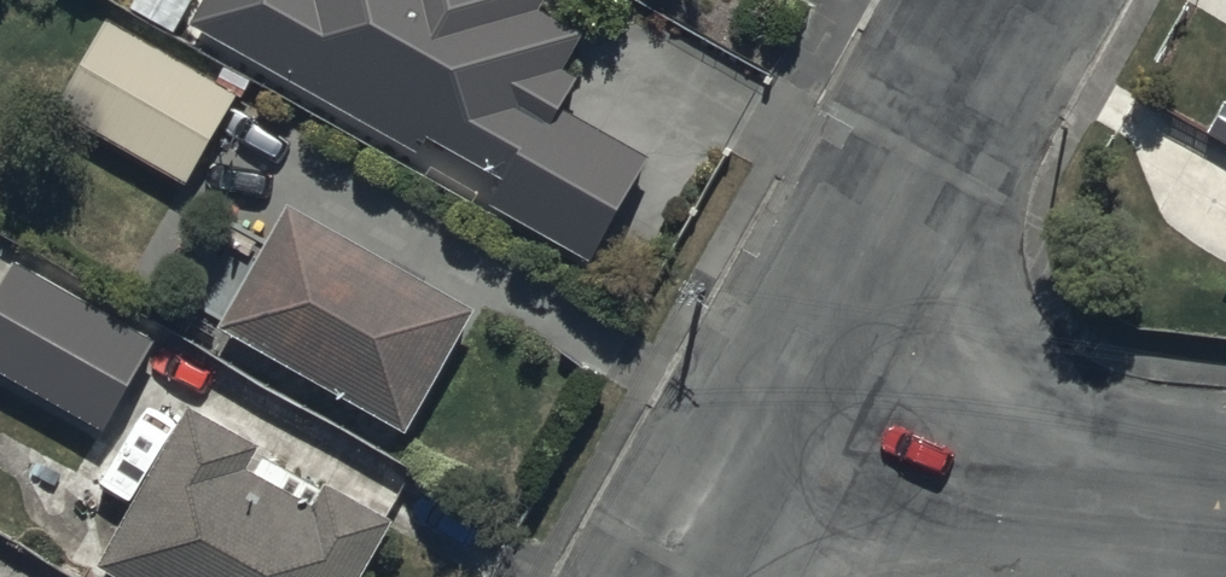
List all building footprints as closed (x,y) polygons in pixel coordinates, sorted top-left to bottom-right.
[(193,12),(421,141),(434,119),(509,161),(491,194),(595,253),(653,150),(565,100),(584,66),(567,56),(586,22),(548,0),(200,0),(193,12)] [(188,173),(238,84),(164,42),(169,33),(112,1),(57,99),(188,173)] [(479,294),(295,191),(225,314),(409,418),(479,294)] [(0,279),(0,359),(101,415),(152,323),(17,248),(0,279)] [(104,554),(144,576),(363,576),(401,511),(333,472),(322,491),(253,452),(263,433),(195,394),(104,554)]
